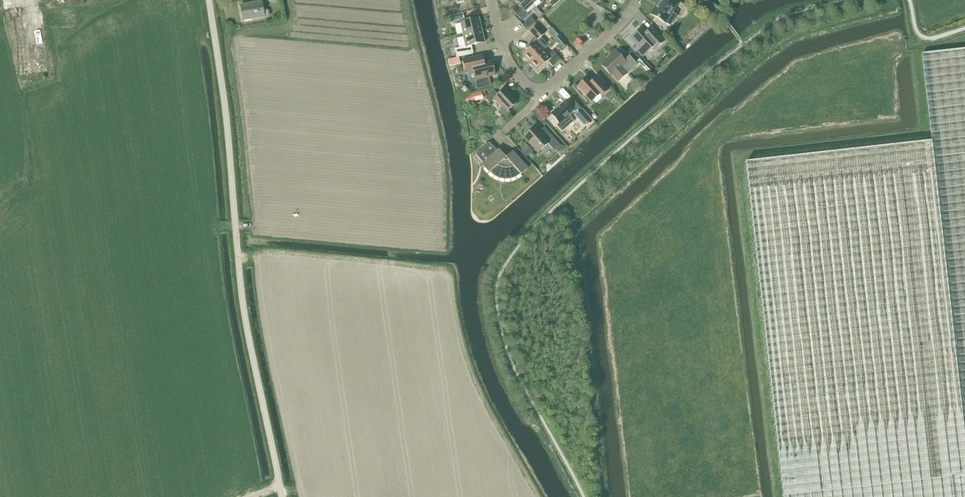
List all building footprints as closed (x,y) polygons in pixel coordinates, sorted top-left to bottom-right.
[(528,9),(533,4),(529,0),(514,0),(518,5),(513,10),(522,20),(528,15),(525,11),(528,9)] [(652,15),(666,24),(673,13),(678,4),(671,0),(661,0),(652,15)] [(262,2),(241,5),(243,20),(265,16),(269,15),(268,10),(264,11),(262,2)] [(463,13),(449,16),(450,22),(464,19),(463,13)] [(460,23),(463,35),(482,30),(479,18),(460,23)] [(527,21),(523,25),(527,30),(528,30),(532,26),(527,21)] [(544,51),(549,46),(541,38),(545,34),(537,25),(530,32),(538,40),(536,42),(523,54),(530,63),(544,51)] [(665,41),(653,28),(647,33),(643,29),(632,39),(641,49),(638,51),(643,57),(657,45),(659,47),(665,41)] [(485,42),(482,30),(463,35),(466,47),(454,49),(456,58),(459,58),(473,54),(471,48),(471,46),(485,42)] [(567,45),(559,36),(555,40),(563,49),(567,45)] [(920,54),(930,142),(744,163),(782,496),(964,496),(964,49),(920,54)] [(548,55),(544,51),(530,63),(538,71),(548,62),(553,67),(561,60),(556,54),(553,51),(548,55)] [(638,65),(630,56),(625,61),(617,52),(602,66),(611,76),(618,83),(628,74),(638,65)] [(489,77),(495,76),(492,62),(484,64),(482,56),(477,57),(463,60),(466,73),(474,71),(476,80),(478,90),(491,87),(489,77)] [(459,58),(456,58),(448,60),(450,67),(460,64),(459,58)] [(642,59),(638,62),(648,73),(651,70),(642,59)] [(601,94),(603,96),(608,91),(597,78),(591,83),(588,79),(578,88),(592,103),(601,94)] [(510,113),(508,111),(517,103),(505,90),(498,95),(494,91),(485,99),(490,104),(495,99),(503,108),(497,113),(503,120),(510,113)] [(481,92),(473,94),(475,101),(483,100),(481,92)] [(565,102),(551,114),(559,123),(556,126),(562,133),(574,122),(569,116),(572,113),(575,116),(581,110),(574,102),(569,107),(565,102)] [(581,110),(575,116),(583,125),(590,119),(581,110)] [(557,141),(544,128),(539,133),(535,129),(525,138),(540,153),(549,145),(551,147),(555,151),(561,146),(557,141)] [(500,178),(505,179),(510,178),(515,177),(520,174),(521,175),(528,169),(513,153),(508,157),(504,156),(499,150),(497,152),(489,143),(476,155),(483,164),(482,165),(489,174),(491,172),(495,175),(500,178)] [(524,148),(520,151),(526,158),(530,155),(524,148)]
